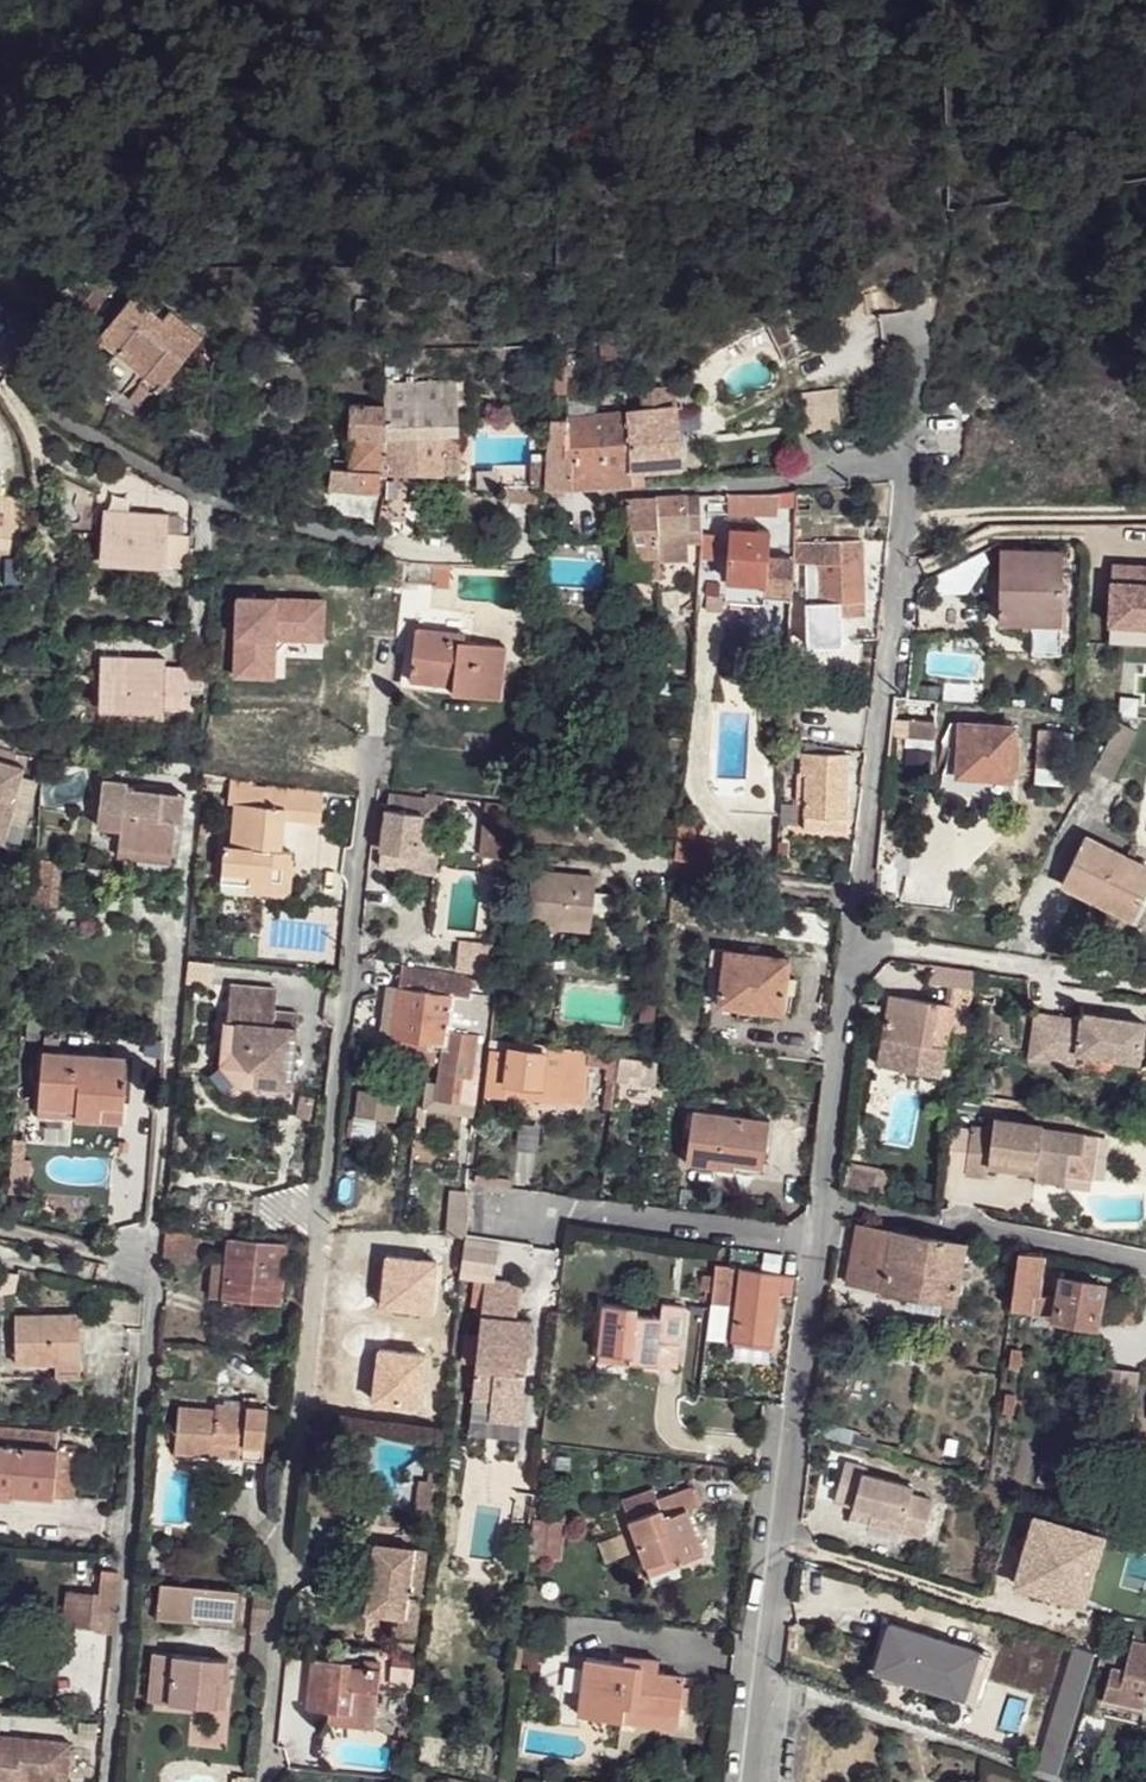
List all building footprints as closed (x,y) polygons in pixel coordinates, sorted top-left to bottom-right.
[(132,297),(98,338),(115,352),(121,345),(150,370),(154,366),(169,379),(203,337),(170,311),(162,321),(132,297)] [(604,341),(607,360),(618,358),(615,339),(604,341)] [(790,344),(780,349),(788,365),(798,360),(790,344)] [(150,370),(121,345),(115,352),(139,373),(161,390),(169,379),(154,366),(150,370)] [(115,352),(97,375),(122,394),(139,373),(115,352)] [(554,366),(556,393),(567,393),(565,362),(556,362),(556,366),(554,366)] [(385,380),(385,406),(386,439),(387,472),(444,473),(443,434),(458,433),(459,433),(456,405),(418,405),(420,382),(385,380)] [(645,411),(676,407),(673,385),(642,390),(645,411)] [(801,394),(805,431),(840,427),(836,390),(801,394)] [(351,404),(349,438),(350,438),(352,469),(332,468),(330,487),(363,489),(364,471),(381,471),(387,472),(386,439),(385,406),(383,405),(351,404)] [(627,413),(634,483),(645,483),(644,468),(679,465),(679,450),(677,433),(676,407),(645,411),(627,413)] [(598,417),(604,472),(605,485),(634,483),(627,413),(598,417)] [(566,419),(566,449),(566,455),(573,456),(576,456),(576,474),(604,472),(598,417),(566,419)] [(551,418),(549,434),(546,456),(544,487),(573,487),(573,456),(566,455),(566,449),(566,419),(551,418)] [(443,434),(444,473),(458,473),(458,433),(443,434)] [(507,469),(505,502),(539,503),(540,469),(507,469)] [(381,471),(364,471),(363,489),(380,489),(381,471)] [(604,472),(576,474),(576,486),(605,485),(604,472)] [(656,499),(659,548),(688,547),(687,543),(702,542),(703,523),(702,495),(656,499)] [(625,500),(630,558),(643,557),(643,579),(659,579),(660,556),(659,548),(656,499),(625,500)] [(149,504),(129,503),(129,512),(128,518),(148,520),(149,514),(149,504)] [(104,511),(101,558),(166,563),(188,565),(189,536),(167,534),(168,515),(149,514),(148,520),(128,518),(129,512),(104,511)] [(731,522),(731,528),(756,530),(757,523),(731,522)] [(731,528),(727,579),(766,582),(765,591),(792,593),(794,562),(794,559),(767,556),(769,531),(756,530),(731,528)] [(806,602),(807,647),(844,644),(843,614),(863,614),(862,561),(821,562),(819,541),(794,543),(794,559),(794,562),(810,561),(811,602),(806,602)] [(819,541),(821,562),(862,561),(860,541),(819,541)] [(1000,550),(999,621),(1032,622),(1033,603),(1061,604),(1061,551),(1000,550)] [(1132,566),(1115,564),(1114,573),(1131,574),(1132,566)] [(432,583),(432,587),(449,587),(450,566),(433,565),(432,583)] [(1132,566),(1131,574),(1114,573),(1110,624),(1109,643),(1145,646),(1145,567),(1132,566)] [(528,568),(527,584),(535,584),(535,569),(528,568)] [(766,582),(727,579),(725,602),(765,604),(765,598),(792,600),(792,593),(765,591),(766,582)] [(660,589),(659,600),(675,600),(675,593),(682,594),(683,587),(660,589)] [(231,597),(232,679),(277,679),(277,641),(325,641),(325,596),(231,597)] [(1032,622),(1061,623),(1061,604),(1033,603),(1032,622)] [(412,653),(410,679),(454,684),(452,692),(500,697),(505,645),(465,640),(452,640),(453,631),(407,626),(404,653),(412,653)] [(453,631),(452,640),(465,640),(466,632),(453,631)] [(404,653),(400,686),(409,687),(410,679),(412,653),(404,653)] [(101,656),(100,707),(164,708),(164,705),(190,706),(192,668),(166,667),(166,658),(145,657),(145,663),(125,663),(125,657),(101,656)] [(603,662),(603,674),(613,674),(613,662),(603,662)] [(410,679),(409,687),(452,692),(454,684),(410,679)] [(960,723),(957,775),(978,777),(977,791),(1011,793),(1012,779),(1015,726),(960,723)] [(648,732),(646,745),(656,746),(658,734),(648,732)] [(658,734),(656,746),(680,751),(682,739),(658,734)] [(807,801),(806,829),(847,830),(848,754),(802,752),(802,772),(799,772),(799,802),(807,801)] [(0,761),(0,839),(2,840),(27,758),(16,756),(13,765),(0,761)] [(153,758),(151,775),(163,776),(165,758),(153,758)] [(224,844),(221,880),(248,883),(249,878),(282,880),(283,866),(287,866),(290,865),(291,863),(292,862),(292,860),(292,858),(293,852),(281,850),(284,818),(321,822),(323,792),(231,779),(227,802),(234,803),(231,845),(224,844)] [(121,827),(117,855),(171,861),(176,822),(177,812),(183,813),(186,791),(128,783),(103,780),(97,825),(121,827)] [(426,796),(389,792),(388,804),(381,803),(376,846),(418,852),(416,867),(438,869),(448,794),(428,792),(426,796)] [(487,802),(481,855),(502,857),(506,804),(487,802)] [(677,834),(675,858),(712,865),(717,842),(677,834)] [(1061,883),(1133,919),(1145,892),(1145,866),(1084,836),(1061,883)] [(376,846),(375,861),(416,867),(418,852),(376,846)] [(248,883),(248,892),(291,896),(294,858),(292,858),(292,860),(292,862),(291,863),(290,865),(287,866),(283,866),(282,880),(249,878),(248,883)] [(41,860),(36,903),(57,905),(62,862),(41,860)] [(531,872),(526,922),(591,929),(593,914),(594,891),(595,878),(531,872)] [(612,894),(594,891),(593,914),(610,915),(612,894)] [(725,950),(718,1005),(737,1007),(762,1010),(783,1013),(786,991),(794,992),(796,978),(787,977),(790,958),(725,950)] [(363,957),(362,966),(379,972),(385,960),(363,957)] [(936,965),(933,983),(952,986),(971,989),(974,971),(936,965)] [(400,987),(393,1034),(400,1035),(412,1037),(427,1039),(438,1040),(444,1041),(450,1001),(452,1001),(453,995),(470,997),(474,978),(403,966),(400,987)] [(232,979),(222,1063),(239,1082),(291,1088),(298,1015),(275,1013),(278,984),(232,979)] [(379,1032),(393,1034),(400,987),(386,985),(379,1032)] [(948,1005),(953,1006),(949,1030),(967,1034),(974,988),(971,989),(952,986),(948,1005)] [(889,995),(882,1037),(903,1040),(912,1042),(910,1055),(908,1070),(940,1075),(949,1030),(953,1006),(948,1005),(889,995)] [(428,1081),(426,1098),(458,1102),(462,1076),(471,1077),(472,1075),(475,1056),(474,1056),(477,1034),(465,1032),(469,1008),(469,1003),(452,1001),(450,1001),(444,1041),(438,1082),(428,1081)] [(737,1007),(736,1019),(760,1022),(762,1010),(737,1007)] [(477,1034),(483,1035),(485,1010),(469,1008),(465,1032),(477,1034)] [(1036,1013),(1030,1059),(1075,1065),(1077,1053),(1140,1062),(1145,1023),(1083,1013),(1082,1019),(1080,1031),(1064,1029),(1066,1017),(1036,1013)] [(1066,1017),(1064,1029),(1080,1031),(1082,1019),(1066,1017)] [(412,1037),(400,1035),(397,1058),(435,1064),(438,1040),(427,1039),(412,1037)] [(492,1040),(486,1095),(503,1097),(505,1083),(541,1087),(540,1101),(560,1103),(566,1049),(529,1043),(492,1040)] [(903,1040),(901,1054),(910,1055),(912,1042),(903,1040)] [(43,1051),(39,1105),(76,1108),(76,1117),(100,1119),(101,1103),(124,1105),(127,1058),(43,1051)] [(620,1057),(618,1078),(656,1085),(656,1081),(657,1063),(620,1057)] [(458,1102),(457,1111),(464,1112),(464,1109),(473,1110),(475,1103),(478,1076),(472,1075),(471,1077),(462,1076),(458,1102)] [(505,1083),(503,1097),(540,1101),(541,1087),(505,1083)] [(359,1089),(355,1115),(396,1121),(399,1094),(359,1089)] [(426,1098),(425,1106),(457,1111),(458,1102),(426,1098)] [(101,1103),(100,1119),(123,1120),(124,1105),(101,1103)] [(39,1105),(38,1114),(76,1117),(76,1108),(39,1105)] [(693,1110),(686,1162),(734,1169),(735,1163),(763,1167),(769,1121),(693,1110)] [(971,1125),(965,1174),(987,1178),(989,1166),(989,1159),(1017,1162),(1015,1170),(1036,1172),(1065,1177),(1066,1164),(1068,1151),(1081,1153),(1084,1133),(1042,1127),(1042,1124),(994,1117),(992,1128),(971,1125)] [(10,1157),(9,1175),(23,1177),(25,1158),(10,1157)] [(989,1159),(989,1166),(1015,1170),(1017,1162),(989,1159)] [(1036,1172),(1035,1181),(1064,1185),(1065,1177),(1036,1172)] [(455,1215),(466,1215),(468,1192),(455,1192),(455,1215)] [(857,1226),(848,1283),(910,1293),(954,1300),(964,1244),(857,1226)] [(226,1259),(222,1297),(280,1303),(280,1301),(289,1302),(290,1295),(281,1294),(286,1242),(228,1237),(226,1259)] [(1018,1251),(1010,1308),(1053,1314),(1053,1319),(1096,1326),(1103,1284),(1082,1280),(1060,1277),(1057,1296),(1038,1294),(1044,1255),(1018,1251)] [(212,1258),(208,1296),(222,1297),(226,1259),(212,1258)] [(712,1291),(711,1303),(728,1305),(733,1267),(716,1264),(714,1276),(712,1291)] [(742,1268),(734,1339),(771,1344),(778,1294),(790,1294),(793,1275),(781,1273),(742,1268)] [(699,1289),(712,1291),(714,1276),(701,1275),(699,1289)] [(476,1364),(472,1397),(491,1400),(489,1418),(520,1422),(531,1321),(517,1318),(520,1283),(485,1279),(485,1282),(482,1306),(479,1335),(464,1333),(461,1363),(476,1364)] [(474,1280),(471,1305),(482,1306),(485,1282),(474,1280)] [(910,1293),(907,1307),(951,1315),(954,1300),(910,1293)] [(1124,1296),(1121,1321),(1134,1322),(1136,1298),(1124,1296)] [(603,1304),(599,1352),(630,1356),(629,1363),(657,1366),(660,1340),(680,1343),(684,1306),(662,1304),(661,1318),(636,1315),(637,1307),(603,1304)] [(15,1315),(16,1363),(55,1362),(80,1362),(80,1315),(15,1315)] [(660,1340),(657,1366),(677,1369),(680,1343),(660,1340)] [(1010,1349),(1008,1366),(1020,1368),(1022,1350),(1010,1349)] [(599,1352),(597,1359),(629,1363),(630,1356),(599,1352)] [(55,1362),(56,1379),(81,1379),(80,1362),(55,1362)] [(1103,1366),(1099,1396),(1114,1398),(1135,1400),(1139,1371),(1103,1366)] [(1005,1393),(1003,1412),(1014,1414),(1016,1395),(1005,1393)] [(1114,1398),(1112,1417),(1133,1420),(1135,1400),(1114,1398)] [(175,1442),(175,1452),(213,1456),(214,1441),(244,1444),(243,1458),(263,1460),(268,1408),(216,1403),(215,1409),(179,1406),(176,1432),(175,1442)] [(820,1423),(817,1435),(885,1454),(888,1442),(820,1423)] [(15,1492),(15,1495),(54,1498),(59,1431),(0,1427),(0,1492),(15,1492)] [(168,1432),(167,1441),(175,1442),(176,1432),(168,1432)] [(214,1441),(213,1456),(243,1458),(244,1444),(214,1441)] [(81,1453),(58,1449),(54,1498),(78,1500),(81,1453)] [(845,1461),(834,1501),(853,1507),(872,1512),(869,1522),(922,1537),(932,1499),(911,1494),(913,1486),(862,1473),(864,1466),(845,1461)] [(629,1520),(646,1566),(676,1555),(678,1562),(704,1553),(688,1509),(698,1505),(691,1486),(657,1498),(661,1508),(629,1520)] [(15,1500),(15,1495),(15,1492),(0,1492),(0,1498),(15,1500)] [(853,1507),(850,1517),(869,1522),(872,1512),(853,1507)] [(1101,1538),(1034,1518),(1014,1584),(1081,1604),(1101,1538)] [(550,1520),(546,1557),(561,1559),(565,1522),(550,1520)] [(415,1549),(375,1545),(367,1610),(396,1614),(393,1636),(392,1650),(414,1652),(425,1552),(415,1551),(415,1549)] [(646,1566),(650,1577),(679,1565),(678,1562),(676,1555),(646,1566)] [(97,1629),(97,1631),(114,1633),(121,1571),(102,1570),(101,1593),(93,1592),(91,1628),(97,1629)] [(161,1582),(157,1618),(235,1626),(239,1590),(161,1582)] [(889,1623),(882,1646),(890,1649),(883,1673),(945,1693),(963,1700),(972,1674),(979,1651),(889,1623)] [(1103,1698),(1144,1707),(1145,1695),(1145,1642),(1132,1639),(1127,1655),(1115,1650),(1103,1647),(1102,1649),(1098,1662),(1111,1664),(1103,1698)] [(882,1646),(874,1671),(883,1673),(890,1649),(882,1646)] [(154,1652),(149,1700),(224,1708),(228,1660),(154,1652)] [(625,1656),(624,1663),(644,1665),(645,1659),(625,1656)] [(586,1658),(579,1714),(622,1720),(623,1706),(679,1714),(684,1676),(657,1673),(659,1660),(645,1659),(644,1665),(624,1663),(586,1658)] [(312,1659),(308,1708),(329,1710),(351,1712),(349,1724),(374,1728),(381,1662),(364,1660),(363,1668),(352,1667),(352,1663),(312,1659)] [(391,1665),(389,1685),(412,1688),(414,1667),(391,1665)] [(1062,1687),(1044,1746),(1063,1752),(1082,1694),(1062,1687)] [(679,1714),(623,1706),(622,1720),(677,1728),(679,1714)] [(329,1710),(328,1722),(349,1724),(351,1712),(329,1710)] [(18,1779),(29,1781),(37,1781),(66,1781),(69,1744),(0,1738),(0,1781),(17,1781),(18,1779)]
